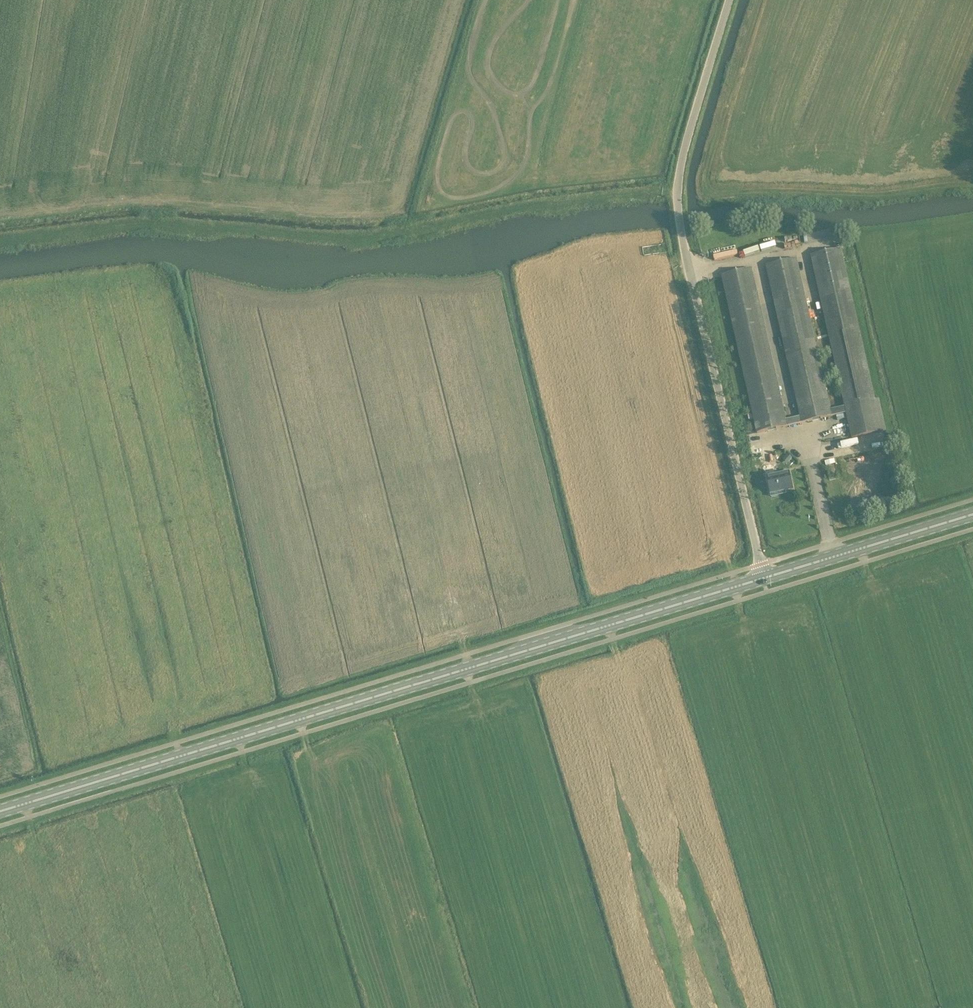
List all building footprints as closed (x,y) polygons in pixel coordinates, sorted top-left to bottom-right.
[(783,240),(784,247),(800,244),(799,238),(783,240)] [(713,252),(715,261),(738,254),(736,246),(713,252)] [(741,253),(743,259),(763,253),(761,247),(741,253)] [(833,416),(840,415),(846,414),(851,439),(886,431),(879,399),(875,400),(842,249),(810,256),(844,407),(831,410),(797,259),(765,266),(799,417),(786,420),(752,269),(721,276),(756,433),(788,427),(788,426),(800,423),(800,424),(833,416)] [(784,458),(788,461),(792,457),(788,453),(784,458)] [(793,490),(789,472),(767,477),(771,495),(793,490)]
